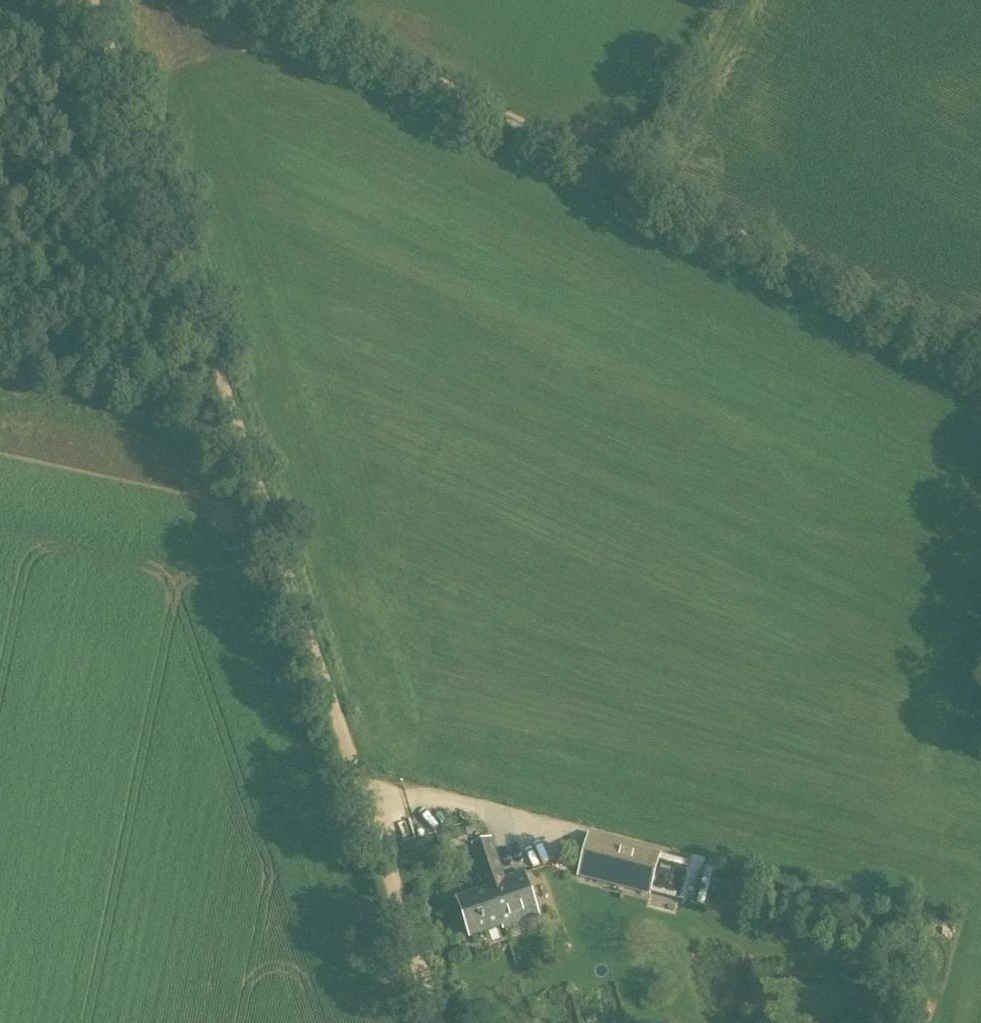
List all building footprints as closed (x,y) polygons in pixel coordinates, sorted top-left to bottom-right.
[(451,832),(457,849),(470,844),(464,828),(451,832)] [(661,853),(591,835),(581,873),(651,891),(661,853)] [(470,847),(485,891),(457,900),(470,937),(502,926),(503,930),(539,917),(524,873),(505,880),(491,840),(470,847)]
